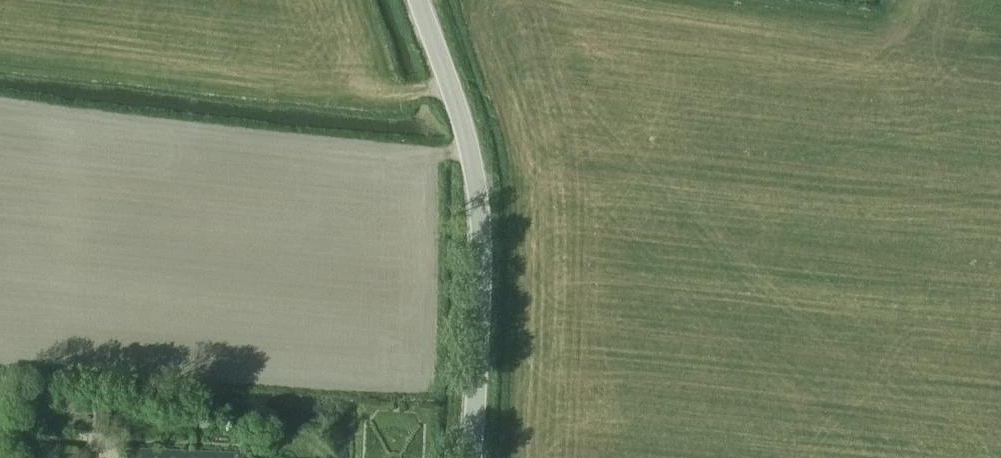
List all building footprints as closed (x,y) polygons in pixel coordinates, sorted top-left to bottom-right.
[(127,450),(127,457),(243,457),(243,455),(127,450)]
